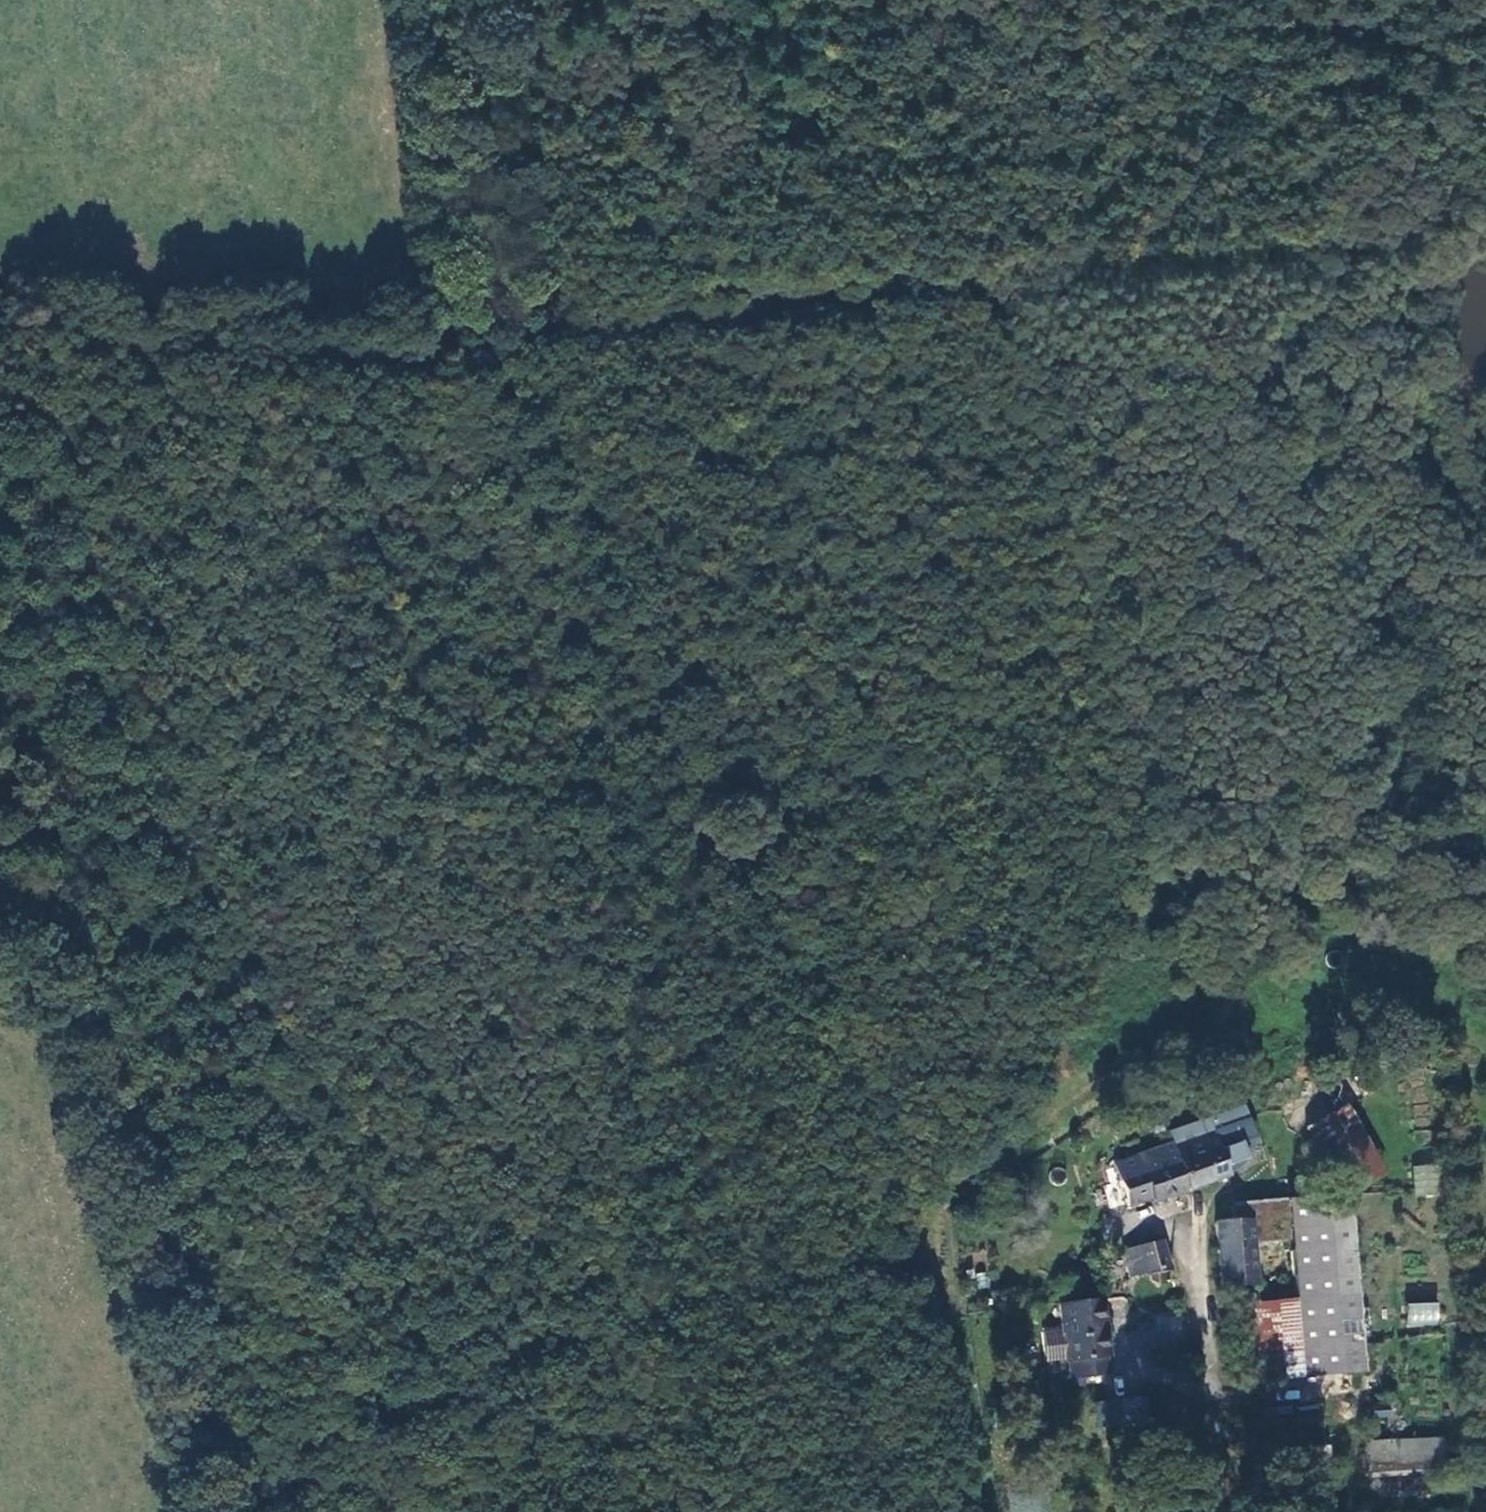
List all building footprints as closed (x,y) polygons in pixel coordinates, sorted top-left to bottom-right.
[(1301,1126),(1333,1194),(1385,1170),(1353,1103),(1301,1126)] [(1141,1156),(1147,1175),(1120,1183),(1127,1206),(1225,1177),(1212,1134),(1141,1156)] [(1413,1166),(1415,1197),(1441,1195),(1438,1164),(1413,1166)] [(1292,1201),(1298,1297),(1255,1300),(1260,1378),(1367,1371),(1355,1197),(1292,1201)] [(1254,1283),(1245,1200),(1233,1202),(1234,1219),(1216,1224),(1222,1285),(1239,1287),(1254,1283)] [(1157,1242),(1142,1244),(1148,1283),(1152,1283),(1154,1290),(1157,1297),(1162,1297),(1167,1291),(1165,1280),(1171,1279),(1167,1256),(1160,1259),(1157,1242)] [(1057,1301),(1065,1375),(1105,1371),(1098,1297),(1057,1301)] [(1407,1302),(1406,1325),(1440,1326),(1440,1302),(1407,1302)] [(1137,1401),(1107,1407),(1113,1434),(1143,1427),(1137,1401)] [(1367,1437),(1366,1471),(1444,1473),(1445,1439),(1367,1437)] [(1017,1511),(1047,1511),(1048,1494),(1018,1492),(1017,1511)]
